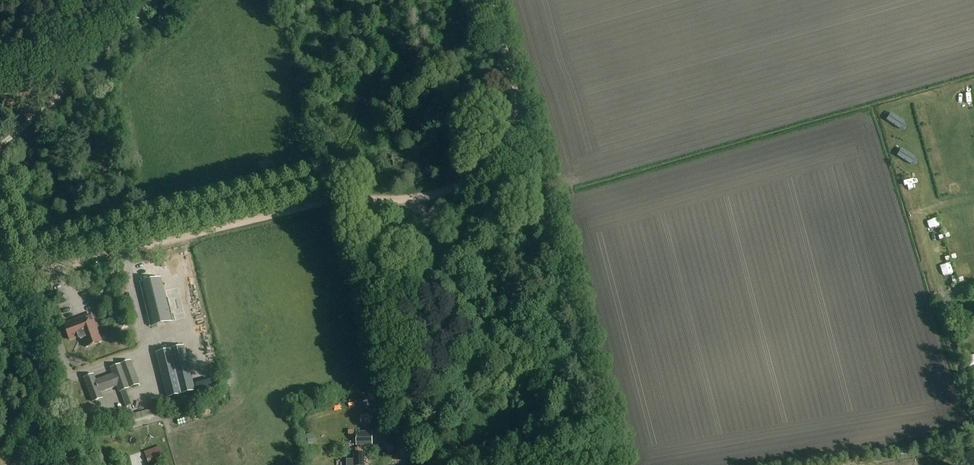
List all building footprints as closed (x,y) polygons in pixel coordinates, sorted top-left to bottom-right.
[(162,278),(141,283),(151,328),(172,323),(162,278)] [(102,343),(93,315),(64,325),(69,342),(79,338),(82,340),(85,348),(102,343)] [(168,398),(196,391),(185,346),(157,353),(168,398)] [(140,385),(132,362),(110,369),(112,375),(97,380),(95,375),(84,378),(92,403),(103,399),(101,393),(117,387),(118,393),(140,385)] [(188,417),(169,418),(170,425),(188,424),(188,417)] [(356,446),(373,446),(373,432),(356,432),(356,446)] [(145,453),(147,457),(149,464),(161,460),(156,448),(145,453)] [(418,461),(426,457),(424,450),(415,454),(418,461)] [(364,453),(353,453),(354,460),(346,460),(346,464),(367,464),(367,462),(364,462),(364,453)] [(963,458),(966,464),(973,464),(973,454),(963,458)]
